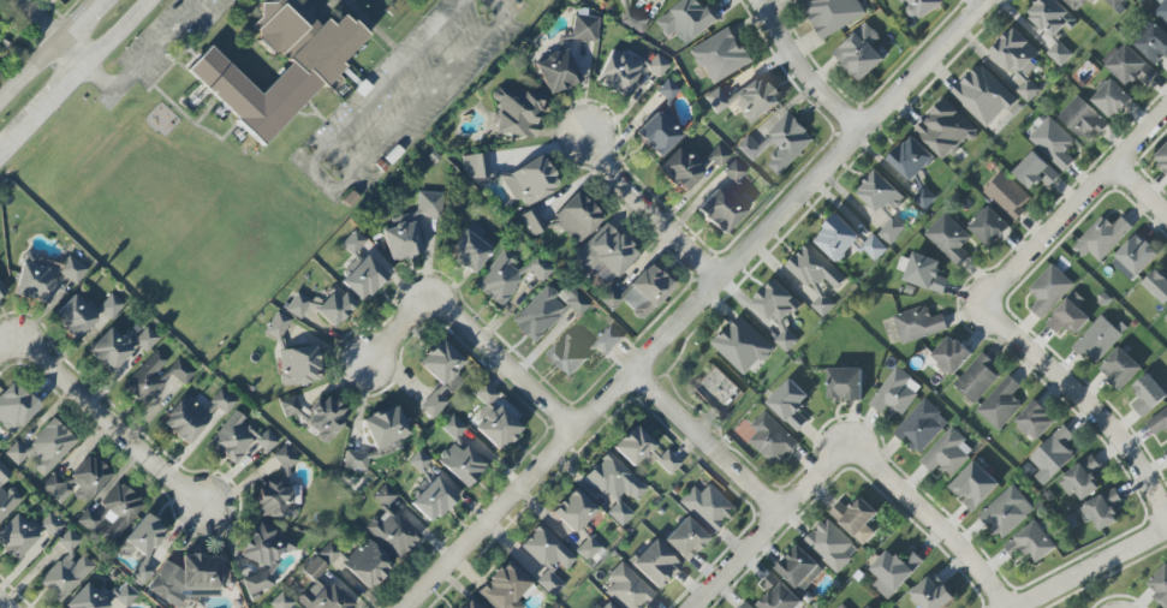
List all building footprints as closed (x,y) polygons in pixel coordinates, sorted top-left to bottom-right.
[(342,65),(340,64),(366,36),(341,11),(323,30),(292,0),(273,0),(248,26),(288,65),(259,95),(209,46),(185,71),(263,146),(342,65)] [(630,15),(626,17),(633,33),(647,26),(635,0),(623,0),(630,15)] [(718,23),(701,0),(686,0),(656,22),(668,38),(675,32),(685,47),(718,23)] [(859,0),(806,0),(801,3),(821,40),(867,15),(859,0)] [(918,22),(946,2),(945,0),(899,0),(902,4),(905,2),(918,22)] [(1053,39),(1064,27),(1069,31),(1078,20),(1055,0),(1041,0),(1027,16),(1053,39)] [(1077,12),(1087,0),(1064,0),(1077,12)] [(1114,11),(1125,0),(1104,0),(1114,11)] [(1153,12),(1166,24),(1166,0),(1164,0),(1153,12)] [(873,47),(881,39),(866,22),(833,53),(860,82),(885,60),(873,47)] [(1155,23),(1134,45),(1157,66),(1166,56),(1166,35),(1155,23)] [(712,86),(751,61),(729,27),(690,52),(712,86)] [(1028,103),(1040,91),(1027,77),(1036,68),(1031,62),(1040,53),(1014,27),(989,53),(1022,86),(1016,92),(1028,103)] [(1073,55),(1058,42),(1047,54),(1061,67),(1073,55)] [(1137,78),(1146,85),(1157,73),(1123,42),(1103,63),(1128,87),(1137,78)] [(533,64),(550,97),(580,81),(563,48),(533,64)] [(641,65),(610,51),(595,84),(626,98),(641,65)] [(647,68),(659,78),(669,65),(657,55),(647,68)] [(988,129),(1016,99),(979,64),(951,94),(988,129)] [(780,105),(760,76),(726,98),(719,87),(703,97),(715,115),(734,102),(750,125),(780,105)] [(1090,100),(1112,121),(1132,99),(1110,78),(1090,100)] [(657,92),(670,102),(680,89),(667,79),(657,92)] [(538,138),(542,92),(496,88),(492,134),(538,138)] [(1108,124),(1077,96),(1058,117),(1088,145),(1108,124)] [(977,129),(944,100),(914,133),(947,162),(977,129)] [(657,159),(681,137),(658,111),(634,133),(657,159)] [(815,140),(789,114),(758,145),(748,134),(736,147),(752,163),(772,141),(780,149),(766,164),(779,176),(815,140)] [(1076,142),(1049,117),(1028,140),(1063,172),(1074,161),(1065,153),(1076,142)] [(888,159),(910,183),(935,159),(912,136),(888,159)] [(707,158),(720,169),(730,156),(717,145),(707,158)] [(1153,159),(1166,172),(1166,145),(1153,159)] [(705,171),(678,146),(657,169),(684,193),(705,171)] [(1032,191),(1041,181),(1049,188),(1060,176),(1033,151),(1013,174),(1032,191)] [(489,154),(462,155),(463,178),(489,177),(489,154)] [(501,177),(520,209),(560,187),(541,154),(501,177)] [(746,174),(735,160),(723,171),(734,184),(746,174)] [(878,214),(888,203),(895,209),(906,198),(876,171),(855,193),(878,214)] [(1026,212),(1022,208),(1030,198),(1003,172),(984,192),(1016,222),(1026,212)] [(748,208),(722,184),(697,211),(723,235),(748,208)] [(442,194),(417,191),(415,215),(439,218),(442,194)] [(1011,226),(989,207),(969,229),(990,249),(1011,226)] [(422,252),(410,213),(390,219),(393,227),(381,231),(391,262),(422,252)] [(960,248),(970,237),(944,213),(924,235),(958,266),(968,255),(960,248)] [(861,238),(838,215),(813,240),(837,263),(861,238)] [(1112,226),(1103,216),(1072,249),(1082,259),(1089,252),(1100,263),(1133,228),(1121,217),(1112,226)] [(891,245),(905,228),(892,218),(878,235),(891,245)] [(615,278),(638,253),(605,223),(574,257),(590,271),(598,262),(615,278)] [(474,274),(496,243),(468,224),(446,255),(474,274)] [(372,245),(355,230),(340,246),(355,259),(346,269),(349,272),(340,283),(362,303),(390,272),(366,251),(372,245)] [(1159,255),(1137,234),(1115,256),(1137,278),(1159,255)] [(888,249),(873,235),(860,247),(875,262),(888,249)] [(785,267),(813,292),(825,279),(836,290),(847,279),(808,243),(785,267)] [(475,288),(501,307),(527,270),(543,282),(553,269),(529,252),(522,262),(503,249),(475,288)] [(943,295),(948,280),(937,276),(942,262),(913,252),(910,261),(901,258),(897,270),(906,273),(903,281),(943,295)] [(13,294),(47,305),(59,264),(25,254),(13,294)] [(76,286),(87,269),(69,256),(57,273),(76,286)] [(643,320),(674,286),(649,263),(621,292),(613,284),(599,300),(612,312),(622,301),(643,320)] [(1038,300),(1030,310),(1042,320),(1074,284),(1052,264),(1028,291),(1038,300)] [(1165,305),(1166,302),(1166,276),(1165,277),(1156,269),(1142,284),(1165,305)] [(801,304),(775,278),(751,302),(782,333),(774,341),(786,353),(800,339),(783,322),(801,304)] [(591,303),(566,284),(558,295),(544,284),(513,324),(539,344),(567,308),(579,318),(591,303)] [(332,328),(356,305),(338,286),(314,309),(332,328)] [(310,301),(295,292),(285,311),(299,319),(310,301)] [(1085,301),(1075,292),(1045,324),(1057,335),(1065,326),(1076,335),(1091,319),(1079,308),(1085,301)] [(811,306),(823,318),(835,305),(823,293),(811,306)] [(77,341),(98,317),(73,294),(52,317),(77,341)] [(111,320),(124,304),(111,294),(98,309),(111,320)] [(892,317),(904,346),(948,329),(942,315),(931,319),(926,304),(892,317)] [(1073,346),(1094,366),(1125,334),(1104,314),(1073,346)] [(711,346),(745,377),(773,347),(739,316),(711,346)] [(594,345),(607,356),(624,338),(611,326),(594,345)] [(87,352),(111,374),(134,349),(110,327),(87,352)] [(133,342),(147,352),(158,337),(145,327),(133,342)] [(547,355),(573,378),(591,358),(566,335),(547,355)] [(953,376),(972,355),(951,335),(932,356),(953,376)] [(417,364),(440,385),(419,407),(430,418),(464,382),(454,373),(465,362),(440,339),(417,364)] [(1099,370),(1122,391),(1142,368),(1120,347),(1099,370)] [(318,383),(317,348),(280,349),(281,384),(318,383)] [(176,355),(170,362),(155,350),(122,389),(144,408),(171,375),(184,386),(195,372),(176,355)] [(954,385),(974,404),(1004,372),(983,353),(954,385)] [(721,416),(743,394),(715,367),(693,390),(721,416)] [(881,413),(888,404),(903,415),(923,387),(896,367),(869,404),(881,413)] [(863,369),(829,369),(828,400),(862,401),(863,369)] [(1142,398),(1132,406),(1142,418),(1166,398),(1166,395),(1149,373),(1133,387),(1142,398)] [(1013,395),(1021,386),(1009,375),(976,411),(998,431),(1023,404),(1013,395)] [(767,404),(798,432),(808,421),(798,411),(810,397),(790,378),(767,404)] [(12,381),(0,395),(0,423),(13,435),(39,407),(12,381)] [(475,428),(499,453),(523,430),(499,405),(493,411),(488,406),(498,395),(485,381),(472,393),(484,406),(476,413),(483,420),(475,428)] [(217,409),(226,415),(237,401),(220,389),(204,412),(211,417),(217,409)] [(349,413),(321,393),(310,410),(288,394),(279,407),(328,442),(349,413)] [(188,446),(212,416),(184,394),(160,424),(188,446)] [(894,432),(918,455),(949,422),(925,399),(894,432)] [(1016,420),(1036,441),(1057,421),(1036,400),(1016,420)] [(363,418),(373,449),(409,438),(398,406),(363,418)] [(882,414),(894,425),(901,417),(889,406),(882,414)] [(1166,429),(1166,431),(1166,408),(1146,423),(1156,437),(1166,429)] [(236,465),(253,441),(269,453),(276,442),(233,411),(209,446),(236,465)] [(751,426),(758,432),(748,443),(775,468),(799,443),(765,411),(751,426)] [(454,441),(466,427),(452,415),(440,428),(454,441)] [(43,476),(77,442),(54,419),(25,448),(17,441),(4,454),(17,466),(30,453),(38,461),(33,466),(43,476)] [(655,445),(634,425),(612,448),(633,468),(655,445)] [(1028,459),(1049,480),(1074,456),(1065,446),(1075,437),(1063,425),(1028,459)] [(937,466),(951,478),(975,449),(950,428),(921,463),(932,473),(937,466)] [(436,460),(466,488),(486,466),(465,446),(460,452),(451,444),(436,460)] [(682,464),(668,449),(655,461),(670,475),(682,464)] [(298,517),(298,488),(291,488),(291,455),(288,455),(288,450),(280,450),(280,482),(258,482),(258,517),(298,517)] [(463,489),(417,450),(407,463),(429,482),(409,505),(433,524),(463,489)] [(343,469),(366,471),(368,455),(345,452),(343,469)] [(647,489),(608,452),(584,477),(613,505),(606,513),(621,527),(636,511),(631,506),(647,489)] [(111,474),(89,454),(64,482),(53,472),(40,488),(60,505),(74,490),(87,502),(111,474)] [(1069,497),(1076,493),(1082,502),(1100,488),(1094,480),(1104,472),(1092,456),(1057,481),(1069,497)] [(974,512),(1000,483),(974,461),(949,489),(974,512)] [(7,484),(14,476),(0,463),(0,523),(23,499),(7,484)] [(100,503),(113,515),(97,534),(110,546),(146,505),(118,482),(100,503)] [(373,497),(385,508),(397,496),(384,484),(373,497)] [(714,533),(735,510),(708,484),(699,493),(693,487),(679,501),(714,533)] [(1035,510),(1012,485),(978,516),(1001,541),(1035,510)] [(576,535),(597,507),(571,488),(550,516),(576,535)] [(1093,518),(1099,531),(1119,522),(1113,510),(1124,505),(1115,489),(1077,508),(1084,522),(1093,518)] [(875,533),(868,526),(879,513),(862,497),(850,510),(840,501),(829,514),(864,546),(875,533)] [(77,523),(91,533),(105,513),(89,503),(77,523)] [(397,559),(419,540),(388,506),(367,526),(397,559)] [(16,561),(40,535),(16,513),(0,530),(0,546),(16,561)] [(55,539),(65,525),(48,513),(38,526),(55,539)] [(118,550),(129,558),(135,550),(144,556),(130,578),(143,586),(153,571),(143,564),(167,529),(143,513),(118,550)] [(663,541),(686,563),(709,538),(685,516),(663,541)] [(838,573),(860,550),(827,518),(804,542),(838,573)] [(1034,567),(1058,548),(1036,520),(1003,547),(1011,556),(1020,549),(1034,567)] [(241,593),(256,600),(260,589),(267,593),(285,554),(290,556),(297,541),(255,522),(240,556),(260,566),(256,575),(250,573),(241,593)] [(519,547),(545,571),(535,582),(553,599),(565,585),(551,572),(558,565),(565,571),(578,558),(540,524),(519,547)] [(94,566),(78,551),(85,544),(69,529),(57,543),(67,552),(38,583),(60,603),(94,566)] [(603,549),(590,537),(576,551),(590,564),(603,549)] [(393,564),(366,538),(341,565),(368,590),(393,564)] [(630,565),(658,590),(681,565),(654,539),(630,565)] [(340,556),(331,543),(318,551),(326,565),(340,556)] [(802,593),(825,568),(799,544),(776,569),(802,593)] [(870,571),(879,578),(872,586),(890,601),(923,561),(912,551),(903,562),(888,549),(870,571)] [(219,556),(182,556),(182,565),(154,565),(155,603),(181,603),(181,597),(220,597),(219,556)] [(304,607),(350,607),(354,604),(322,574),(328,568),(315,556),(301,571),(313,583),(296,600),(304,607)] [(523,607),(516,600),(532,583),(507,560),(476,593),(493,607),(523,607)] [(612,584),(605,591),(624,607),(641,607),(654,594),(621,562),(606,578),(612,584)] [(1157,593),(1153,598),(1163,607),(1166,607),(1166,564),(1148,584),(1157,593)] [(956,599),(944,585),(939,589),(930,577),(910,593),(922,607),(944,607),(956,599)] [(64,607),(109,607),(112,604),(86,581),(63,607),(64,607)] [(802,604),(779,582),(757,606),(760,607),(798,607),(802,604)] [(124,607),(137,597),(126,584),(113,595),(124,607)] [(285,593),(270,601),(274,607),(290,607),(292,606),(285,593)]
